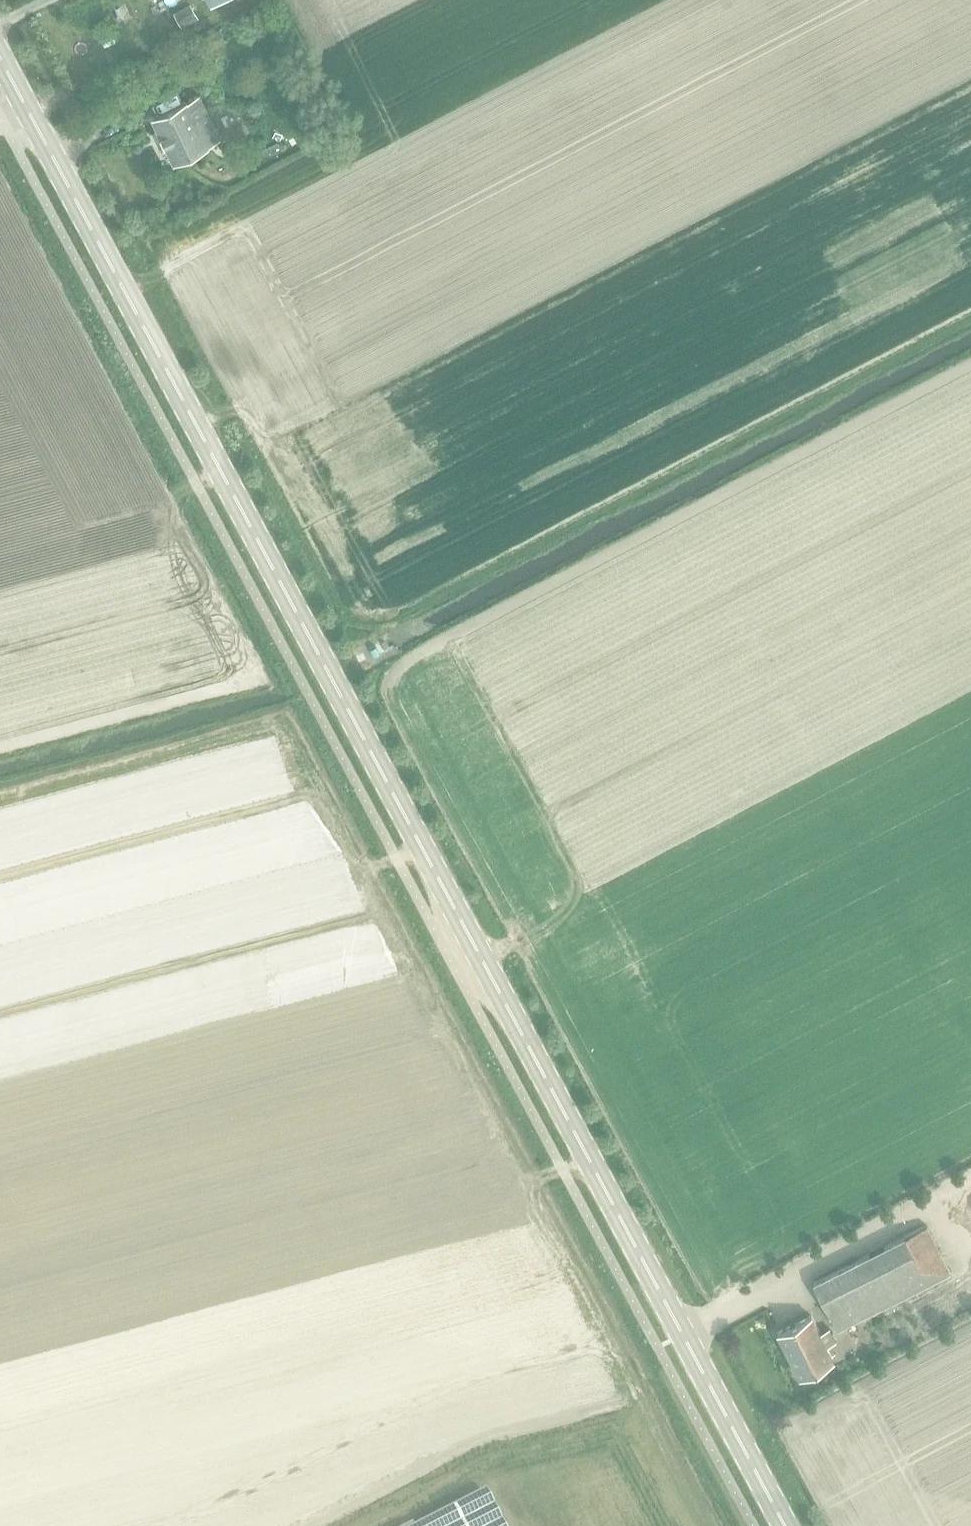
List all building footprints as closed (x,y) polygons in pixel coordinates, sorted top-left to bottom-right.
[(174,13),(182,27),(199,18),(191,4),(174,13)] [(152,116),(174,160),(219,138),(197,93),(152,116)] [(813,1281),(836,1328),(950,1271),(927,1224),(813,1281)] [(778,1333),(800,1376),(834,1359),(812,1315),(778,1333)] [(422,1525),(503,1525),(486,1493),(422,1525)]
